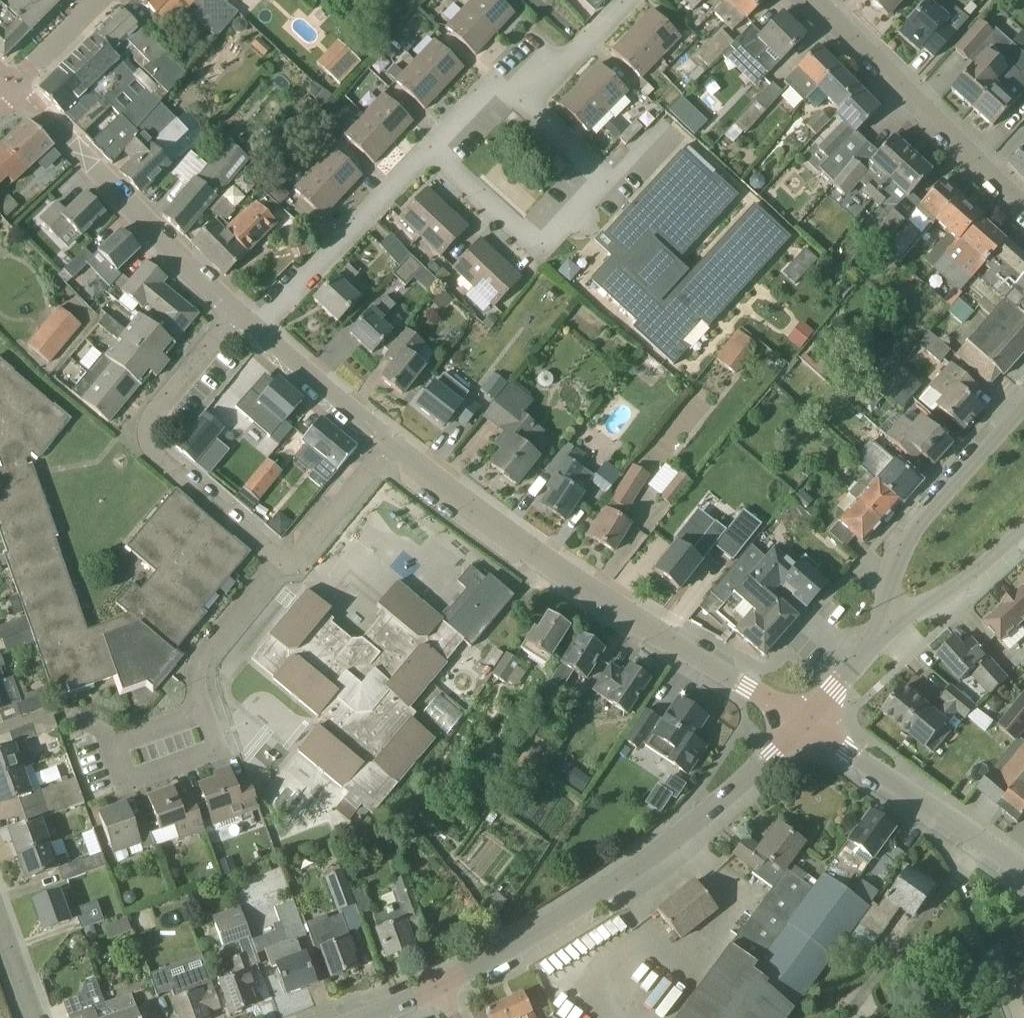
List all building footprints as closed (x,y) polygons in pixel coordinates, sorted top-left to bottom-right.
[(28,34),(62,0),(0,0),(0,6),(28,34)] [(121,10),(140,29),(171,0),(131,0),(121,10)] [(199,9),(192,15),(216,40),(239,14),(221,0),(190,0),(199,9)] [(500,0),(471,0),(465,7),(495,35),(514,14),(500,0)] [(693,11),(704,0),(682,0),(693,11)] [(752,14),(766,0),(726,0),(724,2),(724,3),(714,13),(732,31),(744,20),(745,21),(752,14)] [(902,0),(869,0),(887,17),(902,0)] [(947,18),(933,5),(927,0),(899,32),(919,51),(922,47),(934,58),(968,20),(955,9),(947,18)] [(28,34),(0,6),(0,55),(4,58),(28,34)] [(475,56),(495,35),(465,7),(445,27),(475,56)] [(95,35),(123,64),(131,55),(134,58),(133,58),(134,60),(141,68),(134,75),(160,103),(186,76),(140,29),(121,10),(95,35)] [(682,39),(666,24),(652,10),(632,30),(662,60),(682,39)] [(771,71),(804,37),(782,15),(761,36),(751,26),(735,43),(755,62),(758,59),(771,71)] [(968,63),(994,33),(979,21),(953,50),(968,63)] [(642,80),(662,60),(632,30),(612,51),(642,80)] [(721,56),(730,47),(734,44),(721,31),(696,55),(709,68),(721,56)] [(102,98),(120,116),(117,119),(116,120),(133,134),(135,131),(160,103),(134,75),(123,64),(95,35),(59,69),(84,94),(88,90),(99,101),(102,98)] [(398,44),(402,48),(408,53),(416,44),(406,35),(398,44)] [(1023,50),(1023,43),(1019,38),(1000,59),(988,48),(951,89),(971,107),(1023,50)] [(252,46),(264,58),(271,51),(259,39),(252,46)] [(399,53),(398,52),(391,46),(394,43),(390,39),(389,40),(382,50),(384,53),(384,54),(391,61),(399,53)] [(464,68),(449,54),(434,40),(415,61),(444,89),(464,68)] [(726,61),(727,60),(735,52),(730,47),(721,56),(726,61)] [(803,102),(837,68),(817,48),(795,70),(796,70),(784,83),(793,92),(792,93),(802,102),(803,102)] [(361,62),(346,49),(325,72),(340,85),(361,62)] [(971,107),(993,127),(1023,92),(1023,90),(1014,80),(1023,69),(1023,50),(971,107)] [(424,110),(444,89),(415,61),(403,74),(396,81),(395,82),(424,110)] [(579,84),(608,113),(628,92),(599,64),(579,84)] [(396,81),(403,74),(393,65),(387,72),(396,81)] [(838,112),(860,91),(837,68),(803,102),(803,103),(805,100),(814,109),(817,109),(826,100),(838,112)] [(38,89),(83,135),(95,123),(86,114),(99,101),(88,90),(84,94),(59,69),(38,89)] [(315,99),(323,90),(315,83),(307,93),(315,99)] [(608,113),(579,84),(559,105),(588,133),(601,120),(608,113)] [(745,135),(783,93),(772,84),(770,86),(769,86),(749,108),(734,125),(745,135)] [(329,111),(337,101),(324,90),(315,102),(329,112),(329,111)] [(856,134),(879,110),(860,91),(838,112),(838,113),(834,117),(835,118),(834,119),(840,125),(816,148),(823,154),(821,155),(823,157),(824,156),(828,159),(819,170),(834,183),(867,144),(856,134)] [(296,119),(300,114),(304,117),(315,103),(302,94),(288,113),(296,119)] [(413,122),(398,108),(383,94),(370,108),(363,115),(393,143),(413,122)] [(141,193),(170,165),(169,164),(173,159),(171,149),(188,133),(160,103),(135,131),(138,134),(121,154),(131,163),(121,173),(141,193)] [(816,136),(830,122),(820,111),(805,125),(816,136)] [(374,164),(393,143),(363,115),(344,136),(374,164)] [(322,124),(323,125),(327,128),(334,121),(332,118),(330,116),(327,119),(322,124)] [(312,118),(304,130),(312,136),(321,125),(312,118)] [(135,131),(133,134),(116,120),(92,144),(112,164),(121,154),(138,134),(135,131)] [(344,128),(336,120),(326,129),(335,138),(344,128)] [(616,142),(619,139),(625,132),(612,120),(603,130),(616,142)] [(40,160),(54,146),(28,121),(0,146),(25,171),(11,184),(13,186),(40,160)] [(626,146),(629,143),(637,134),(643,128),(635,121),(625,132),(619,139),(626,146)] [(877,154),(867,144),(834,183),(832,185),(846,198),(860,183),(866,188),(862,192),(870,200),(912,155),(893,137),(877,154)] [(208,210),(218,197),(250,161),(249,161),(261,147),(251,138),(240,152),(229,143),(207,167),(190,153),(171,175),(188,189),(163,216),(184,235),(208,210)] [(273,155),(280,146),(272,139),(265,148),(273,155)] [(7,180),(11,184),(25,171),(0,146),(0,147),(0,186),(7,180)] [(362,176),(347,162),(332,148),(312,169),(342,197),(362,176)] [(1008,164),(1023,180),(1023,148),(1008,164)] [(683,149),(605,234),(620,247),(590,280),(637,324),(632,329),(666,359),(701,320),(708,327),(788,237),(751,203),(687,273),(676,262),(738,194),(714,172),(711,176),(683,149)] [(307,152),(303,157),(308,161),(312,156),(307,152)] [(889,216),(877,229),(891,242),(915,212),(921,204),(911,195),(931,173),(912,155),(870,200),(878,207),(880,205),(898,206),(889,216)] [(323,218),(342,197),(312,169),(293,190),(323,218)] [(921,204),(915,212),(931,226),(932,227),(935,224),(935,223),(958,197),(957,197),(956,198),(940,183),(921,204)] [(280,205),(289,195),(279,185),(270,195),(280,205)] [(420,238),(447,208),(427,188),(399,218),(420,238)] [(80,237),(105,213),(103,211),(104,210),(98,203),(97,205),(86,193),(66,213),(56,203),(38,220),(57,240),(71,227),(80,237)] [(269,231),(276,223),(271,218),(281,207),(268,195),(257,205),(257,204),(238,219),(229,228),(225,232),(246,253),(255,262),(278,239),(269,231)] [(224,275),(246,253),(225,232),(229,228),(225,224),(235,212),(218,197),(208,210),(217,219),(192,244),(224,275)] [(933,270),(979,216),(958,197),(935,223),(935,224),(948,235),(924,261),(933,270)] [(5,200),(0,204),(0,211),(7,218),(15,210),(10,205),(5,200)] [(440,257),(468,228),(447,208),(420,238),(440,257)] [(380,223),(388,231),(396,222),(388,214),(380,223)] [(979,218),(980,217),(979,216),(933,270),(957,292),(946,304),(951,308),(962,295),(960,293),(984,266),(983,266),(1005,242),(979,218)] [(905,224),(891,242),(885,250),(884,251),(898,263),(920,238),(905,224)] [(121,230),(97,252),(107,262),(94,273),(109,287),(113,283),(121,276),(116,272),(140,249),(121,230)] [(407,253),(404,250),(391,235),(379,245),(399,268),(410,256),(407,252),(407,253)] [(472,289),(501,259),(480,239),(451,269),(472,289)] [(309,240),(296,243),(300,256),(312,253),(309,240)] [(1007,240),(1006,240),(1005,242),(983,266),(984,266),(991,273),(982,283),(978,280),(970,288),(983,300),(978,306),(990,318),(1002,304),(1023,324),(1023,255),(1007,240)] [(73,280),(87,265),(86,264),(93,257),(85,249),(78,256),(63,270),(72,279),(73,280)] [(782,274),(794,285),(816,260),(804,250),(782,274)] [(418,263),(410,256),(399,268),(392,276),(405,288),(423,268),(418,263)] [(493,309),(508,293),(522,279),(501,259),(472,289),(493,309)] [(121,292),(142,309),(162,285),(167,279),(147,262),(130,282),(123,291),(121,292)] [(439,269),(430,262),(424,269),(433,276),(439,269)] [(347,287),(358,275),(348,265),(336,278),(335,277),(314,300),(337,322),(359,298),(347,287)] [(437,281),(441,285),(450,276),(449,275),(443,269),(442,269),(434,277),(437,281)] [(72,279),(63,270),(58,276),(66,285),(72,279)] [(122,275),(121,276),(113,283),(123,291),(130,282),(122,275)] [(198,315),(162,285),(142,309),(144,310),(147,307),(159,317),(152,326),(151,328),(174,347),(176,345),(174,343),(198,315)] [(433,298),(446,310),(453,302),(441,290),(433,298)] [(391,332),(392,332),(382,323),(385,320),(384,319),(395,307),(385,297),(373,309),(350,334),(371,354),(380,344),(391,332)] [(1023,352),(1023,324),(1002,304),(990,318),(966,344),(967,345),(956,356),(974,373),(975,371),(990,385),(1000,373),(1003,376),(1023,352)] [(49,364),(81,326),(59,308),(27,345),(49,364)] [(151,328),(152,326),(134,312),(132,315),(136,319),(125,332),(105,316),(98,326),(117,341),(104,357),(102,355),(97,361),(134,392),(139,386),(141,387),(152,374),(156,377),(169,362),(165,358),(174,347),(151,328)] [(490,331),(498,320),(491,314),(482,324),(490,331)] [(402,395),(424,366),(414,359),(424,344),(407,329),(398,339),(388,352),(384,356),(394,364),(382,379),(385,381),(384,382),(391,387),(391,386),(402,395)] [(398,339),(391,332),(380,344),(388,352),(398,339)] [(735,375),(757,348),(738,332),(716,359),(735,375)] [(950,351),(929,332),(918,345),(940,363),(950,351)] [(7,555),(5,555),(8,565),(26,618),(25,618),(30,630),(35,643),(36,643),(51,687),(52,692),(68,686),(70,693),(86,687),(84,681),(100,675),(102,681),(117,676),(122,691),(146,682),(156,683),(173,663),(165,656),(171,651),(173,653),(184,640),(179,636),(191,623),(196,627),(206,614),(197,605),(202,599),(207,604),(228,579),(223,575),(234,562),(239,566),(250,553),(175,490),(164,503),(169,507),(158,520),(153,516),(132,540),(137,544),(131,552),(155,572),(140,590),(132,584),(116,604),(127,614),(124,617),(87,630),(82,616),(76,618),(70,601),(76,599),(65,569),(59,571),(53,555),(59,553),(56,544),(52,545),(50,537),(56,536),(54,528),(44,498),(37,500),(31,483),(38,481),(32,465),(28,467),(25,461),(31,454),(37,459),(48,447),(43,442),(55,429),(60,433),(70,420),(13,372),(14,371),(0,358),(0,465),(2,470),(0,470),(0,536),(7,555)] [(121,407),(134,392),(97,361),(84,377),(121,407)] [(975,387),(960,374),(949,365),(929,388),(933,392),(922,404),(932,413),(938,407),(963,430),(982,409),(967,397),(975,387)] [(891,379),(911,398),(921,387),(899,369),(891,379)] [(494,374),(481,390),(494,401),(507,384),(494,374)] [(108,423),(121,407),(84,377),(72,392),(108,423)] [(908,402),(911,398),(891,379),(880,392),(901,410),(908,402)] [(272,437),(289,417),(302,402),(277,381),(261,400),(250,390),(237,405),(235,407),(270,438),(271,436),(272,437)] [(466,425),(478,409),(479,408),(465,398),(461,403),(435,383),(417,406),(443,427),(453,415),(466,425)] [(516,485),(538,457),(530,451),(544,432),(523,416),(534,401),(511,383),(483,419),(504,435),(495,446),(502,452),(491,465),(516,485)] [(224,427),(205,411),(204,410),(175,446),(176,447),(195,463),(224,427)] [(950,446),(919,417),(911,426),(901,417),(884,436),(913,462),(920,454),(933,465),(950,446)] [(300,442),(336,472),(356,448),(320,418),(300,442)] [(603,492),(618,473),(612,468),(623,454),(612,446),(601,460),(603,461),(588,481),(603,492)] [(565,521),(583,493),(572,486),(583,470),(581,469),(590,457),(576,447),(547,491),(551,494),(543,506),(565,521)] [(918,482),(893,460),(881,473),(865,458),(858,466),(866,474),(867,473),(900,503),(918,482)] [(266,461),(244,487),(259,500),(281,474),(266,461)] [(623,520),(650,477),(633,466),(610,501),(611,503),(599,522),(601,523),(592,538),(614,551),(631,524),(623,520)] [(900,503),(867,473),(866,474),(848,494),(856,502),(857,501),(881,523),(899,503),(900,503)] [(659,499),(672,509),(692,484),(680,474),(659,499)] [(805,511),(813,501),(801,490),(793,500),(805,511)] [(812,520),(790,500),(778,514),(800,533),(812,520)] [(863,544),(881,523),(857,501),(856,502),(838,522),(836,520),(826,531),(842,546),(852,535),(863,544)] [(701,561),(724,533),(713,524),(689,553),(676,543),(654,572),(678,591),(701,561)] [(814,574),(819,569),(805,557),(800,563),(778,543),(765,558),(765,559),(762,563),(780,578),(777,581),(780,584),(780,585),(806,608),(826,585),(814,574)] [(765,559),(765,558),(751,547),(710,594),(723,605),(715,614),(763,657),(782,636),(780,634),(794,618),(769,597),(780,585),(780,584),(777,581),(780,578),(762,563),(765,559)] [(0,557),(0,566),(1,568),(8,565),(5,555),(0,557)] [(368,812),(372,815),(435,740),(411,720),(416,714),(409,708),(447,664),(446,663),(463,642),(470,648),(513,597),(488,576),(485,579),(470,567),(457,582),(466,590),(441,619),(397,582),(376,607),(384,613),(361,640),(351,641),(325,618),(331,611),(306,590),(268,636),(269,637),(251,660),(273,678),(272,679),(323,722),(297,752),(348,795),(343,800),(344,801),(335,811),(348,822),(355,814),(362,819),(368,812)] [(1015,596),(1013,594),(1004,602),(1006,604),(985,624),(1003,643),(1020,627),(1023,631),(1023,588),(1015,596)] [(543,669),(569,629),(567,627),(568,625),(559,620),(558,622),(547,615),(537,630),(534,628),(520,650),(530,656),(528,659),(543,669)] [(2,640),(30,630),(25,618),(0,627),(0,641),(2,640)] [(6,653),(35,643),(30,630),(2,640),(6,653)] [(585,680),(603,651),(601,649),(600,645),(594,641),(591,643),(579,635),(549,684),(561,691),(573,673),(585,680)] [(1009,679),(973,639),(973,638),(964,646),(957,639),(938,656),(962,682),(970,675),(989,697),(1009,679)] [(506,654),(492,675),(515,690),(525,674),(518,669),(521,664),(506,654)] [(626,716),(639,697),(650,681),(629,667),(624,674),(609,665),(592,691),(606,701),(605,702),(626,716)] [(1,683),(0,683),(0,711),(1,710),(10,707),(1,683)] [(45,694),(52,692),(51,687),(21,698),(23,702),(16,705),(21,717),(50,707),(45,694)] [(949,703),(939,715),(905,687),(884,711),(933,753),(954,728),(949,724),(958,713),(966,721),(977,708),(952,687),(943,698),(949,703)] [(986,705),(995,713),(1003,704),(994,696),(986,705)] [(1023,733),(1023,697),(998,728),(1011,739),(1002,749),(1008,753),(1021,738),(1023,733)] [(692,740),(706,718),(678,699),(662,723),(646,712),(624,740),(639,750),(642,745),(687,774),(705,748),(692,740)] [(53,717),(32,724),(37,737),(58,729),(53,717)] [(1021,738),(1008,753),(978,789),(999,807),(1018,824),(1023,817),(1023,740),(1021,738)] [(31,760),(25,741),(0,750),(0,778),(33,765),(31,760)] [(501,777),(510,764),(516,754),(497,742),(482,765),(501,777)] [(40,791),(32,767),(34,766),(33,765),(0,778),(0,805),(40,791)] [(254,798),(248,779),(234,784),(228,768),(227,768),(230,777),(219,781),(217,778),(199,785),(214,828),(259,812),(254,798)] [(581,773),(572,787),(581,793),(591,780),(581,773)] [(684,786),(670,776),(662,788),(676,798),(684,786)] [(75,779),(67,781),(66,777),(60,779),(62,783),(40,791),(45,804),(80,791),(75,779)] [(205,833),(194,802),(181,807),(174,788),(148,797),(160,832),(150,835),(155,847),(178,839),(179,842),(205,833)] [(49,816),(84,804),(80,791),(45,804),(49,816)] [(146,824),(135,828),(129,810),(118,815),(116,809),(99,815),(113,856),(141,846),(142,850),(154,846),(154,848),(155,847),(150,835),(146,824)] [(871,861),(872,859),(894,830),(869,811),(846,843),(847,843),(824,874),(844,889),(854,876),(858,879),(867,866),(855,857),(858,852),(871,861)] [(17,857),(50,844),(42,819),(8,831),(17,857)] [(398,826),(399,827),(404,835),(411,830),(412,830),(406,821),(398,826)] [(784,869),(791,860),(802,844),(779,826),(769,840),(767,839),(760,849),(746,839),(734,855),(755,870),(752,874),(770,887),(784,869)] [(26,880),(59,869),(69,864),(66,855),(56,859),(50,844),(17,857),(26,880)] [(90,858),(88,859),(82,861),(83,865),(86,873),(106,866),(102,854),(90,858)] [(236,872),(231,857),(218,862),(224,877),(236,872)] [(268,864),(240,874),(243,882),(271,872),(268,864)] [(804,875),(795,868),(790,874),(785,870),(676,1017),(788,1017),(793,1011),(792,1010),(831,958),(857,923),(868,908),(858,901),(844,891),(844,889),(824,874),(817,883),(805,874),(804,875)] [(901,908),(913,918),(933,890),(918,879),(919,873),(913,869),(908,871),(906,870),(878,908),(872,904),(869,909),(868,908),(857,923),(878,939),(901,908)] [(337,913),(355,906),(351,894),(342,872),(324,879),(337,913)] [(413,948),(407,934),(425,927),(407,877),(392,883),(393,886),(390,887),(393,894),(381,898),(384,908),(396,904),(397,907),(385,911),(386,913),(373,917),(387,958),(413,948)] [(717,910),(699,887),(695,881),(657,911),(679,939),(717,910)] [(868,886),(858,901),(868,908),(878,893),(868,886)] [(359,916),(370,911),(362,890),(351,894),(355,906),(359,916)] [(183,905),(194,902),(191,891),(179,894),(183,905)] [(76,920),(80,931),(84,930),(93,926),(104,922),(96,902),(67,913),(59,892),(33,901),(44,931),(76,920)] [(305,937),(296,913),(297,912),(293,902),(274,909),(280,924),(273,926),(275,933),(252,942),(257,955),(265,952),(271,969),(277,966),(287,994),(315,984),(304,953),(301,955),(296,940),(305,937)] [(223,949),(251,939),(242,914),(239,907),(228,912),(230,919),(214,924),(223,949)] [(356,954),(350,938),(349,939),(341,916),(328,921),(326,916),(305,923),(315,951),(320,950),(330,978),(358,968),(353,955),(356,954)] [(93,926),(84,930),(89,943),(98,939),(93,926)] [(256,987),(247,962),(244,955),(213,966),(227,1002),(231,1014),(234,1013),(236,1014),(241,1012),(243,1009),(255,1005),(249,989),(256,987)] [(173,983),(168,968),(149,975),(152,984),(157,996),(171,991),(169,985),(173,983)] [(220,1009),(207,971),(173,983),(169,985),(171,991),(175,1000),(173,1000),(174,1004),(173,1007),(175,1014),(178,1015),(179,1017),(207,1017),(206,1014),(220,1009)] [(82,996),(87,1008),(67,1015),(68,1017),(109,1017),(104,1005),(96,981),(95,981),(95,982),(85,986),(82,996)] [(531,1012),(523,994),(485,1011),(488,1017),(535,1017),(533,1014),(532,1014),(531,1012)] [(131,995),(104,1005),(109,1017),(139,1017),(131,995)] [(880,1005),(871,1017),(897,1017),(880,1005)]
